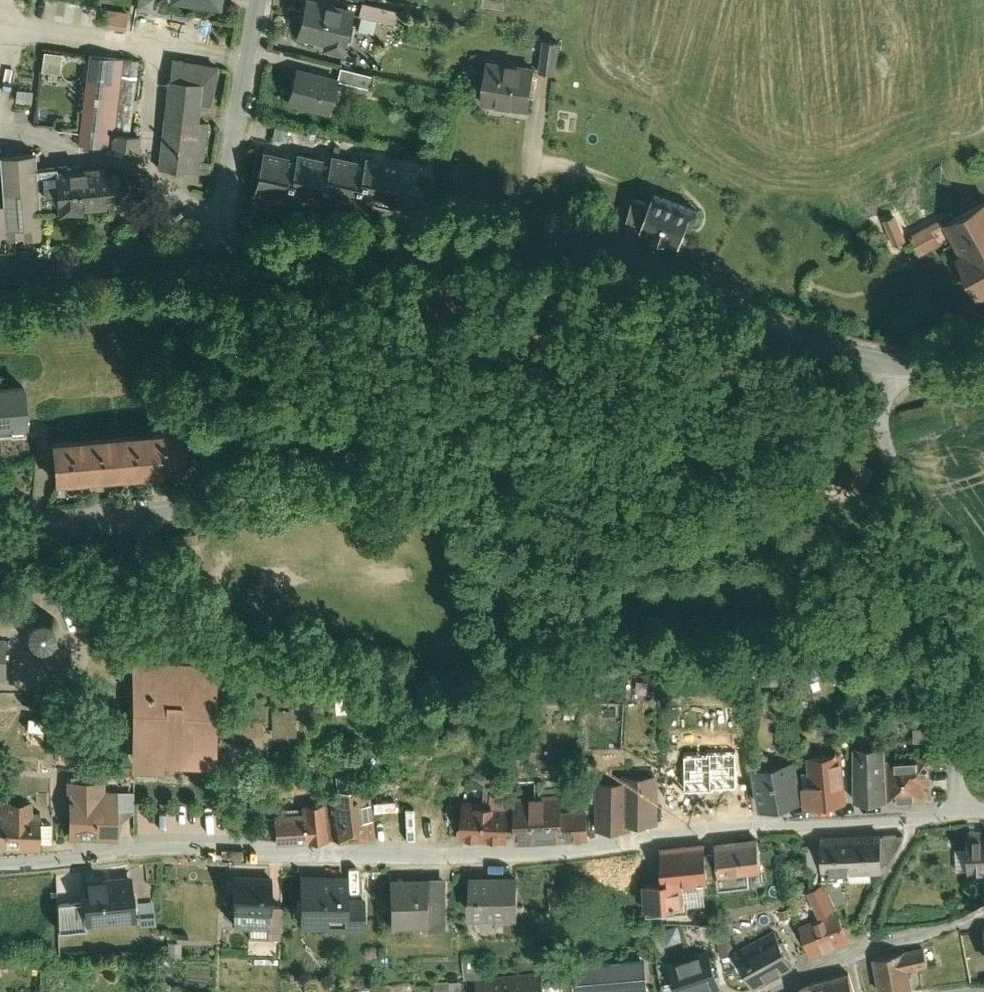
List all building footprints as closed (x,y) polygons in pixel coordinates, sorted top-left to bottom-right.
[(170,8),(218,17),(221,0),(171,0),(170,8)] [(313,0),(302,0),(291,44),(318,51),(317,55),(338,60),(350,9),(313,0)] [(376,10),(358,6),(351,34),(369,39),(376,10)] [(106,31),(128,34),(130,15),(108,12),(106,31)] [(538,42),(534,74),(549,76),(554,44),(538,42)] [(45,54),(43,75),(61,77),(63,56),(45,54)] [(87,60),(77,155),(135,161),(137,145),(130,144),(138,65),(87,60)] [(532,69),(485,62),(478,111),(524,118),(532,69)] [(334,79),(291,68),(281,110),(324,120),(333,85),(364,93),(368,79),(336,71),(334,79)] [(195,181),(203,91),(167,88),(159,178),(195,181)] [(291,162),(259,155),(251,191),(285,199),(287,191),(319,198),(320,191),(352,198),(354,191),(386,198),(394,161),(360,154),(359,161),(327,154),(325,161),(293,154),(291,162)] [(33,161),(0,163),(0,180),(3,213),(0,213),(0,245),(5,245),(6,249),(23,247),(23,252),(41,250),(39,224),(34,175),(33,161)] [(106,175),(55,179),(55,173),(34,175),(39,224),(56,223),(56,228),(82,226),(82,221),(106,219),(105,211),(121,210),(119,183),(106,184),(106,175)] [(693,215),(653,199),(649,208),(639,232),(638,237),(678,253),(693,215)] [(905,240),(915,257),(946,241),(954,256),(949,259),(966,292),(972,289),(983,312),(983,201),(983,199),(905,240)] [(639,232),(649,208),(630,200),(620,225),(639,232)] [(897,217),(887,220),(895,246),(905,242),(897,217)] [(19,432),(15,386),(0,388),(0,433),(19,432)] [(44,437),(48,482),(177,471),(173,426),(44,437)] [(878,479),(864,465),(840,488),(854,502),(878,479)] [(52,630),(52,605),(26,604),(26,629),(52,630)] [(208,649),(122,648),(121,752),(154,753),(154,747),(207,748),(208,649)] [(270,694),(270,720),(291,719),(290,694),(270,694)] [(254,710),(230,712),(232,739),(256,737),(254,710)] [(851,730),(853,784),(884,783),(883,748),(882,729),(851,730)] [(799,765),(801,789),(844,786),(840,738),(804,741),(806,764),(799,765)] [(883,748),(884,783),(926,783),(926,747),(916,748),(916,741),(890,741),(890,748),(883,748)] [(748,752),(756,793),(800,785),(792,744),(748,752)] [(675,783),(676,804),(744,801),(742,765),(725,766),(724,754),(686,755),(687,783),(675,783)] [(300,758),(248,763),(250,782),(302,778),(300,758)] [(595,768),(595,815),(629,815),(629,808),(658,808),(658,762),(622,762),(622,768),(595,768)] [(60,766),(61,825),(111,824),(111,775),(98,775),(98,766),(60,766)] [(317,789),(319,823),(362,820),(359,770),(327,772),(327,781),(316,784),(317,789)] [(457,789),(458,822),(458,826),(505,825),(505,777),(488,777),(488,789),(457,789)] [(513,784),(515,825),(587,821),(585,795),(559,796),(558,781),(513,784)] [(32,836),(32,830),(47,830),(47,811),(32,811),(32,804),(27,804),(27,789),(0,789),(0,835),(32,836)] [(269,798),(270,826),(319,823),(317,789),(298,790),(298,796),(269,798)] [(879,812),(819,814),(820,857),(849,856),(850,864),(874,863),(873,850),(880,850),(880,844),(884,844),(902,821),(902,816),(879,816),(879,812)] [(962,815),(964,853),(983,852),(983,814),(962,815)] [(712,830),(703,832),(707,860),(715,859),(717,868),(762,862),(756,817),(711,823),(712,830)] [(701,861),(707,860),(703,832),(702,824),(657,830),(661,857),(637,860),(641,889),(704,882),(701,861)] [(339,854),(291,853),(291,902),(315,902),(315,907),(355,907),(355,872),(339,872),(339,854)] [(514,853),(466,854),(467,901),(515,900),(514,853)] [(263,855),(224,855),(223,905),(255,906),(255,921),(273,922),(274,886),(262,885),(263,855)] [(445,855),(367,856),(368,886),(377,886),(377,908),(445,907),(445,855)] [(125,857),(73,862),(74,877),(48,879),(51,912),(129,905),(125,857)] [(807,872),(818,897),(846,884),(837,864),(822,865),(807,872)] [(151,885),(136,885),(136,905),(151,905),(151,885)] [(835,894),(797,908),(811,944),(848,930),(846,924),(857,920),(853,907),(841,912),(835,894)] [(775,918),(772,912),(732,931),(751,970),(791,951),(785,939),(791,936),(781,915),(775,918)] [(728,921),(714,925),(722,950),(736,945),(732,931),(728,921)] [(707,930),(666,944),(680,988),(721,974),(707,930)] [(922,932),(870,942),(877,975),(909,969),(906,954),(926,950),(922,932)] [(570,946),(572,983),(615,980),(616,991),(647,991),(644,941),(570,946)] [(562,958),(556,957),(555,952),(541,953),(541,956),(481,961),(472,961),(474,991),(564,991),(562,958)] [(792,971),(798,991),(833,991),(854,987),(846,956),(792,971)] [(352,980),(331,981),(331,991),(353,991),(352,980)]
